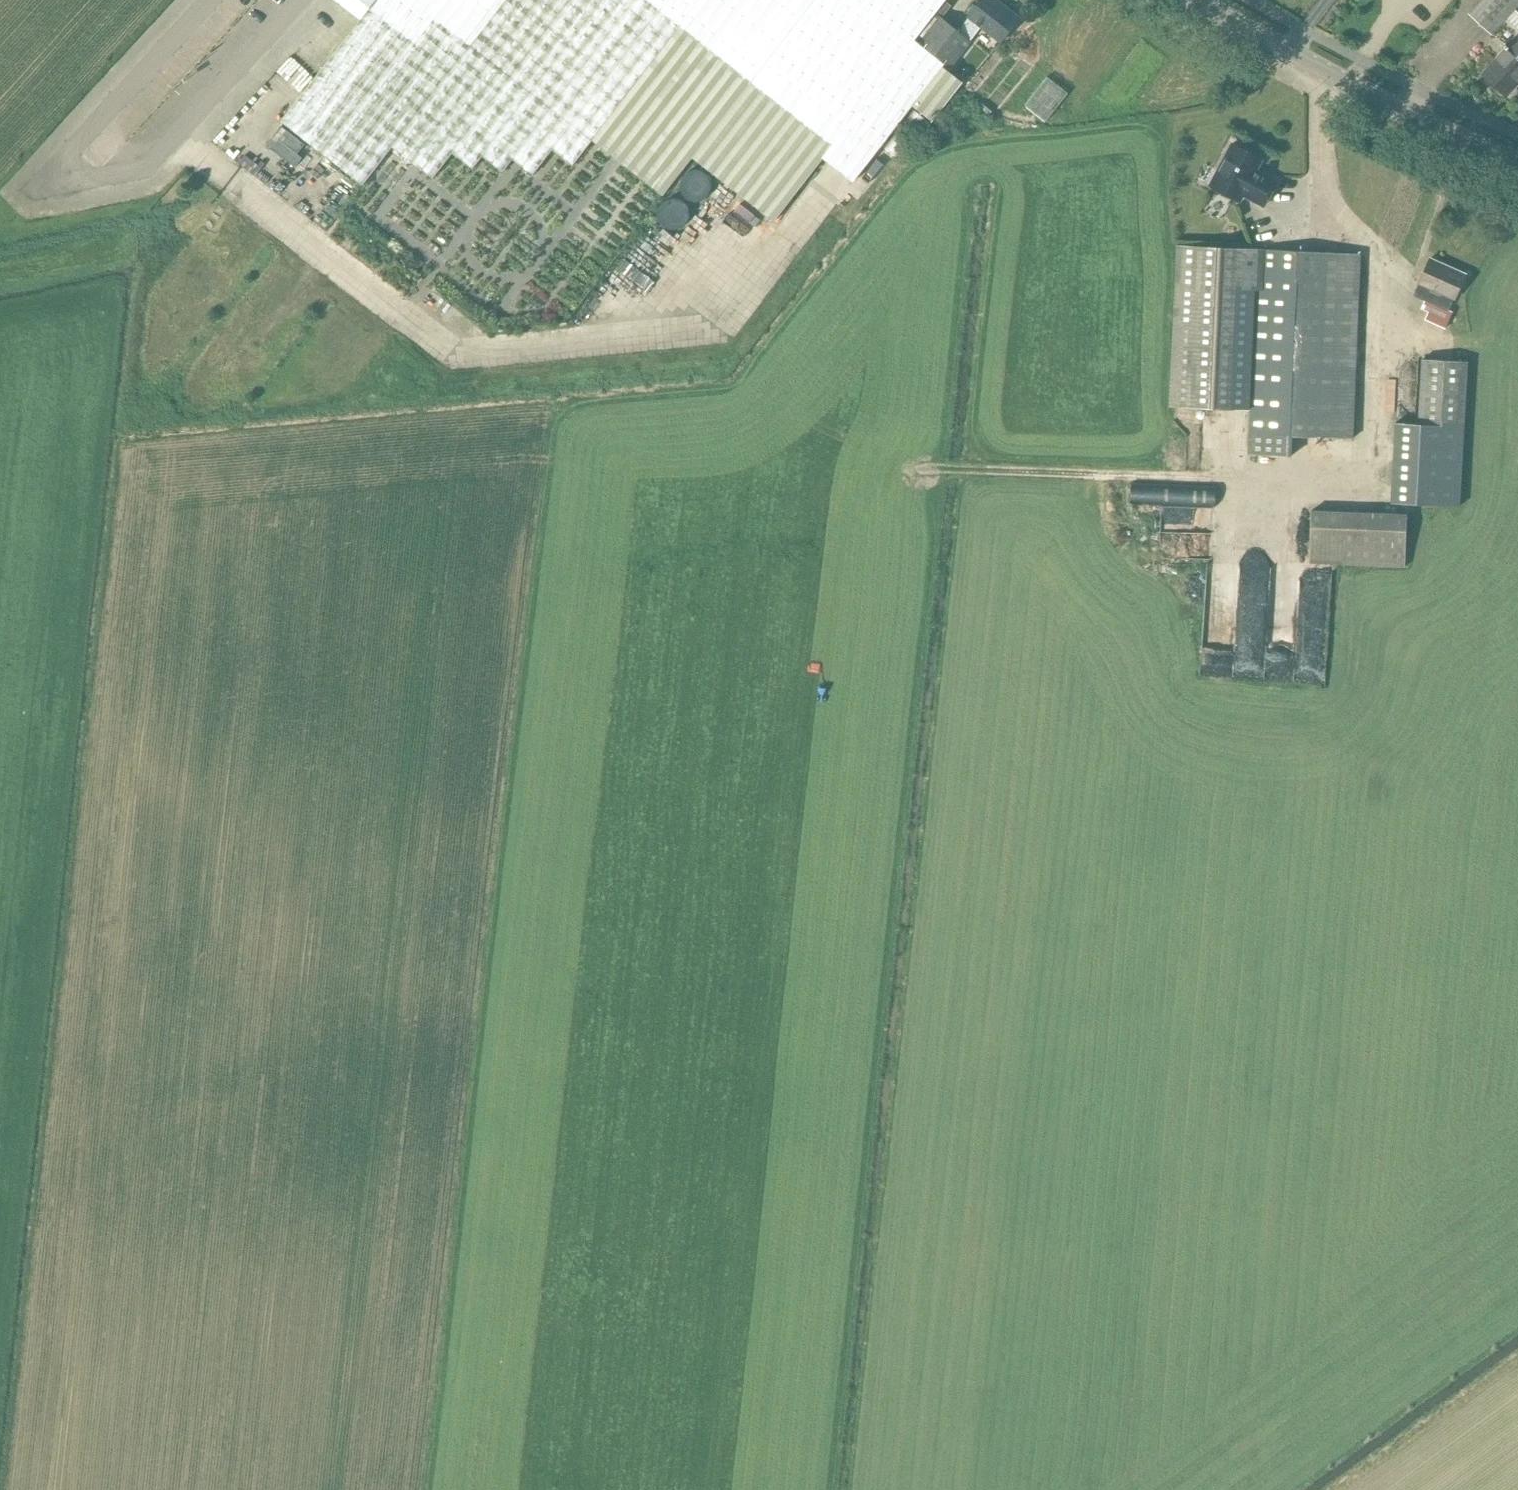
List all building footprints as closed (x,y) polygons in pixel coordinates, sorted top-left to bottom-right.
[(341,4),(361,19),(282,121),(363,184),(393,146),(434,178),(454,152),(474,168),(483,155),(504,171),(514,158),(534,174),(553,149),(573,165),(593,139),(623,163),(663,196),(694,158),(775,221),(824,158),(854,181),(915,102),(937,119),(959,90),(965,82),(944,66),(946,64),(951,68),(972,41),(970,40),(958,31),(936,13),(946,0),(344,0),(341,4)] [(958,31),(970,40),(981,26),(1001,42),(1020,18),(997,0),(983,0),(958,31)] [(1470,13),(1505,45),(1504,46),(1506,48),(1484,73),(1507,95),(1517,84),(1517,31),(1507,21),(1517,8),(1517,0),(1482,0),(1470,13)] [(1025,105),(1025,106),(1046,122),(1046,121),(1068,93),(1069,93),(1048,77),(1047,77),(1025,105)] [(983,104),(977,111),(989,120),(994,114),(992,112),(993,111),(983,104)] [(268,144),(296,166),(302,171),(309,162),(303,157),(299,153),(306,144),(283,126),(268,144)] [(1263,177),(1255,173),(1256,170),(1262,159),(1233,144),(1211,185),(1240,201),(1244,194),(1265,206),(1278,182),(1265,175),(1263,177)] [(622,171),(615,180),(622,185),(629,176),(622,171)] [(634,180),(627,189),(634,194),(641,185),(634,180)] [(648,187),(639,199),(649,207),(658,195),(648,187)] [(625,198),(618,207),(637,222),(644,212),(625,198)] [(671,222),(687,222),(687,201),(671,202),(671,222)] [(620,219),(614,226),(626,235),(632,228),(620,219)] [(1360,254),(1258,249),(1179,245),(1171,406),(1235,409),(1241,289),(1257,290),(1249,455),(1291,457),(1292,436),(1351,439),(1360,254)] [(1431,258),(1419,284),(1414,295),(1426,301),(1423,309),(1431,313),(1427,320),(1447,329),(1455,312),(1450,310),(1466,274),(1431,258)] [(1396,422),(1391,502),(1422,504),(1461,506),(1465,425),(1467,425),(1469,362),(1423,359),(1418,424),(1396,422)] [(1135,483),(1134,505),(1213,508),(1214,486),(1135,483)] [(1310,564),(1406,568),(1408,513),(1312,510),(1310,564)] [(1328,683),(1329,610),(1296,609),(1296,572),(1277,571),(1276,634),(1298,634),(1297,683),(1328,683)]
